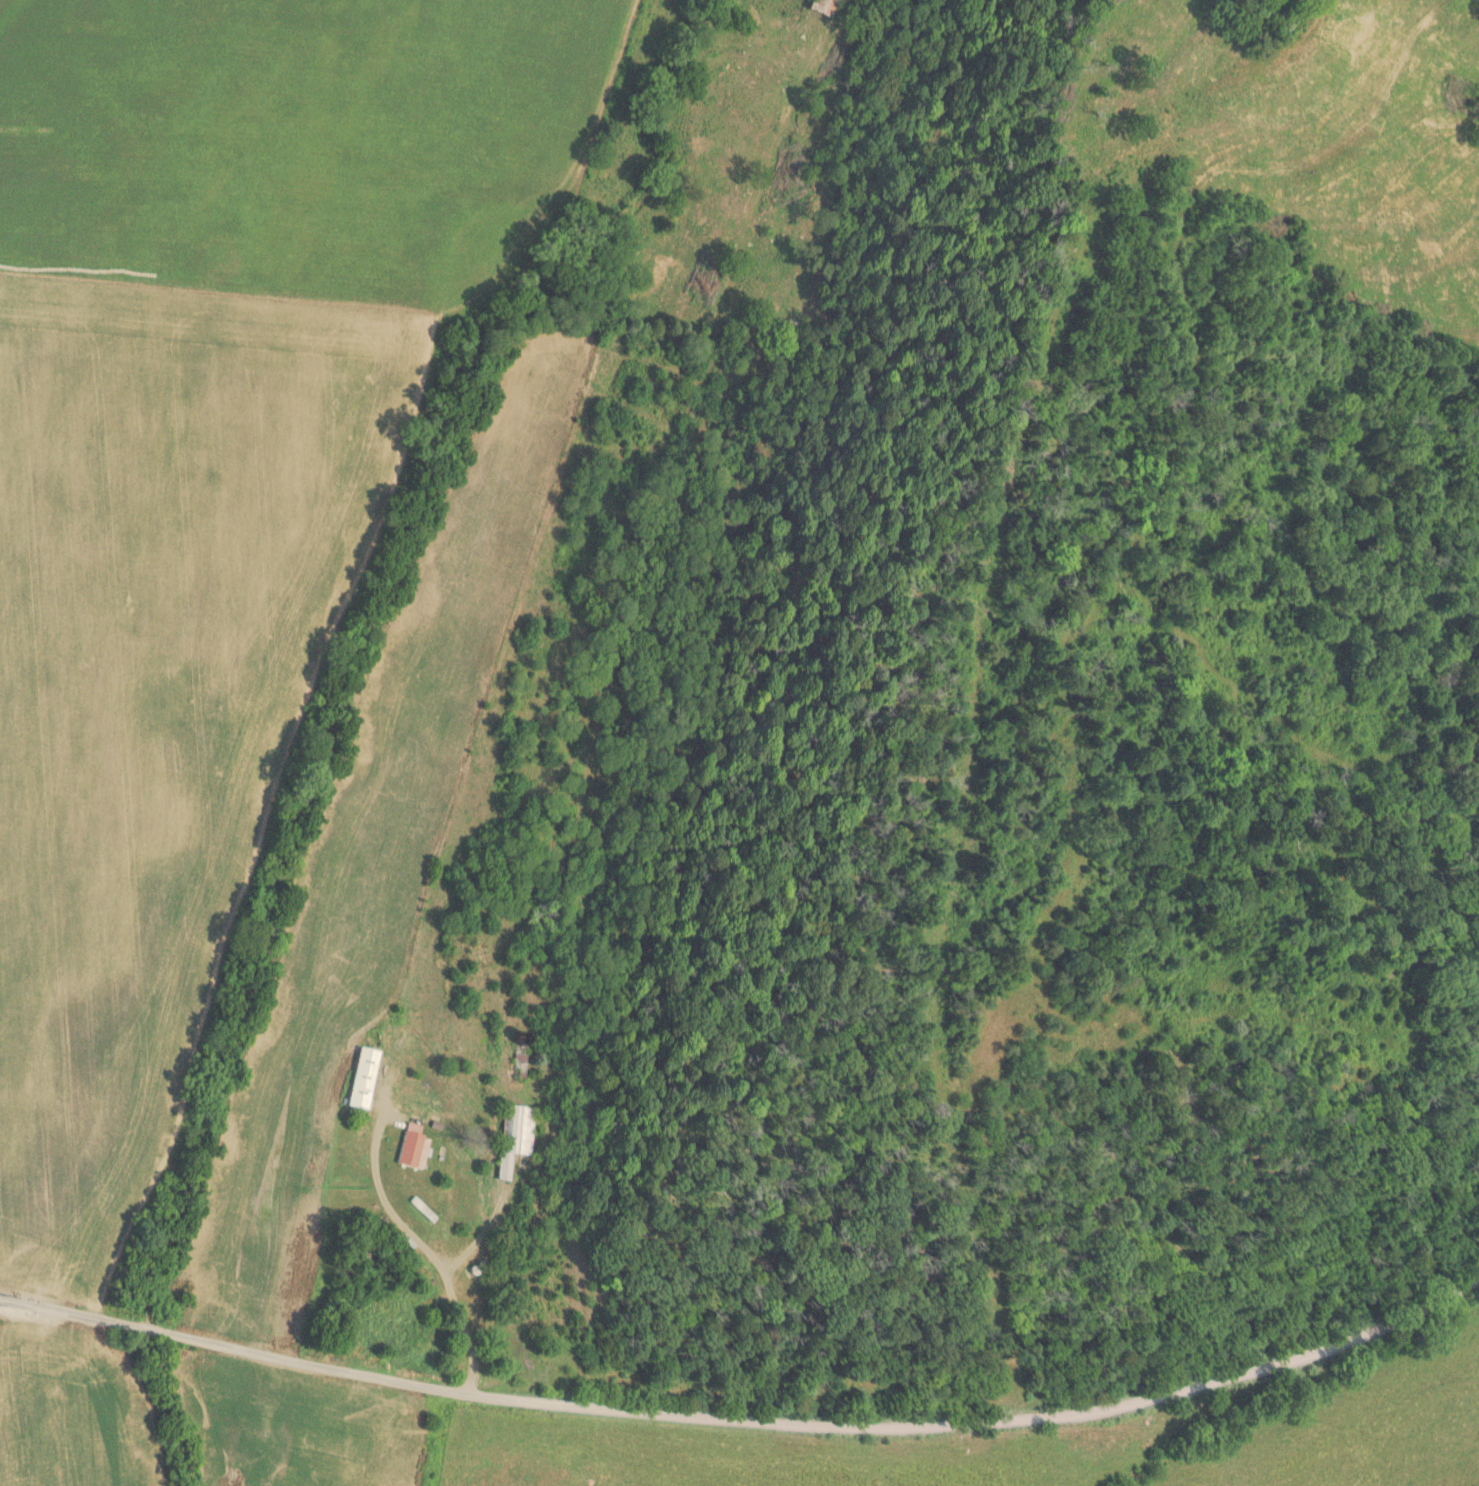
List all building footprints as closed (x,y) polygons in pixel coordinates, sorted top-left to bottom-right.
[(838,0),(812,0),(809,8),(832,17),(838,0)] [(369,1110),(380,1051),(360,1047),(349,1106),(369,1110)] [(532,1155),(535,1107),(504,1105),(499,1180),(512,1181),(513,1154),(532,1155)] [(424,1126),(409,1122),(399,1164),(423,1169),(431,1137),(422,1135),(424,1126)] [(438,1216),(419,1202),(416,1207),(435,1221),(438,1216)]
